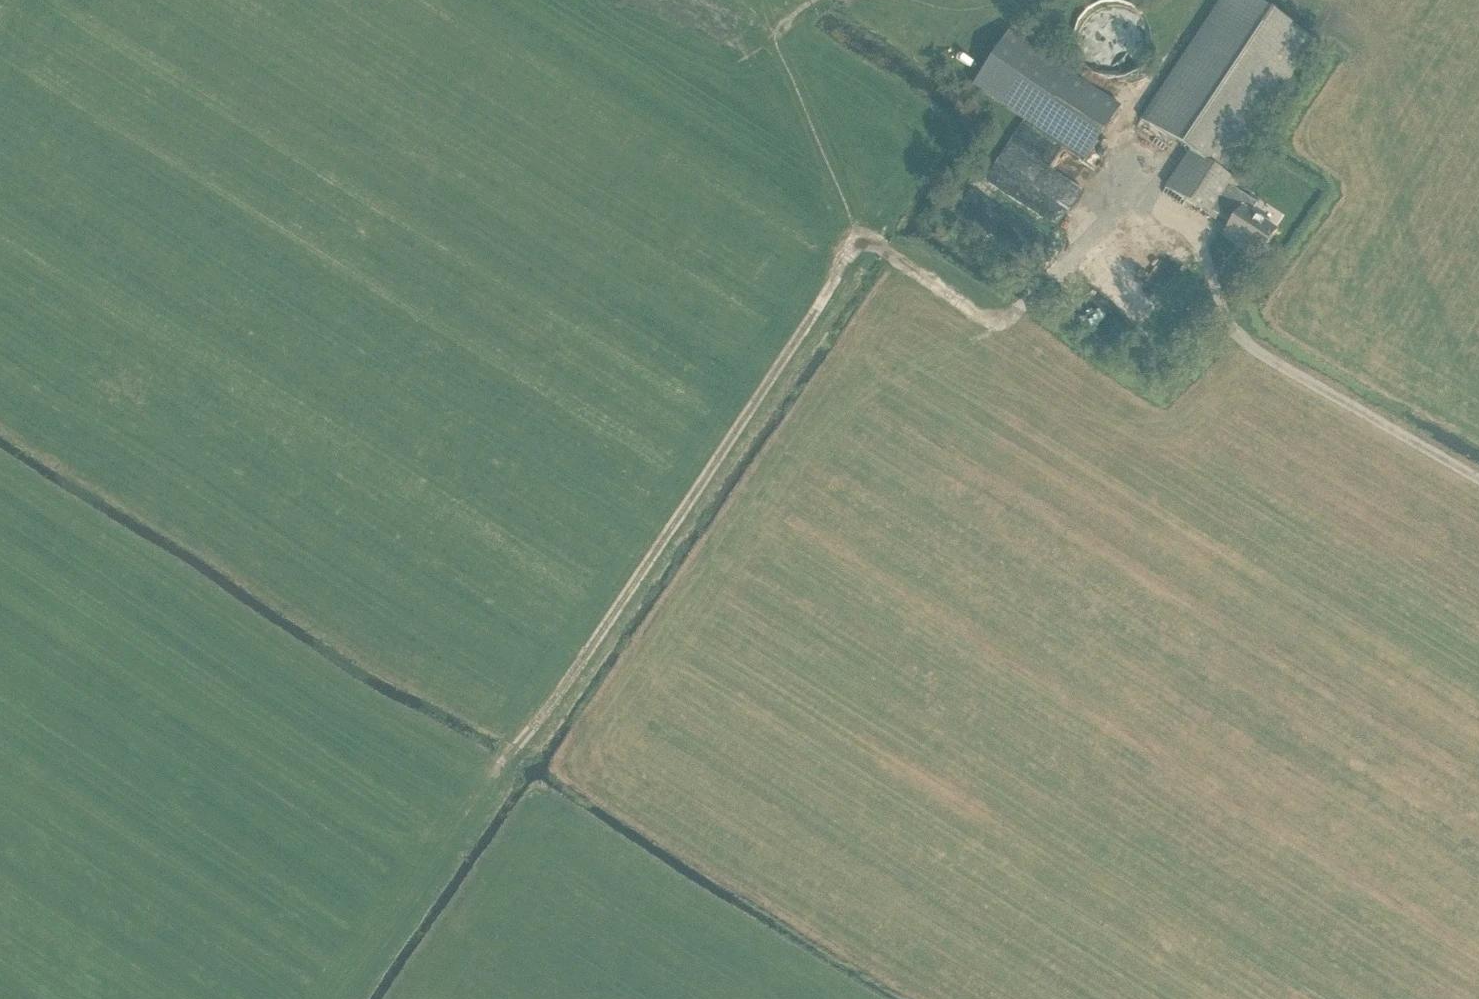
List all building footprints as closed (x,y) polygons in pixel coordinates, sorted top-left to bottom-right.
[(1277,231),(1251,214),(1257,204),(1236,190),(1239,184),(1225,175),(1314,42),(1251,0),(1221,0),(1141,120),(1189,152),(1166,188),(1215,220),(1218,216),(1231,224),(1223,236),(1258,260),(1277,231)] [(1078,42),(1083,56),(1092,66),(1105,73),(1119,74),(1133,70),(1143,60),(1150,48),(1151,34),(1146,20),(1137,9),(1124,3),(1110,2),(1097,6),(1086,15),(1080,28),(1078,42)] [(1085,160),(1121,107),(1009,32),(973,86),(1085,160)] [(1037,201),(1043,190),(1021,178),(1015,189),(1037,201)]
